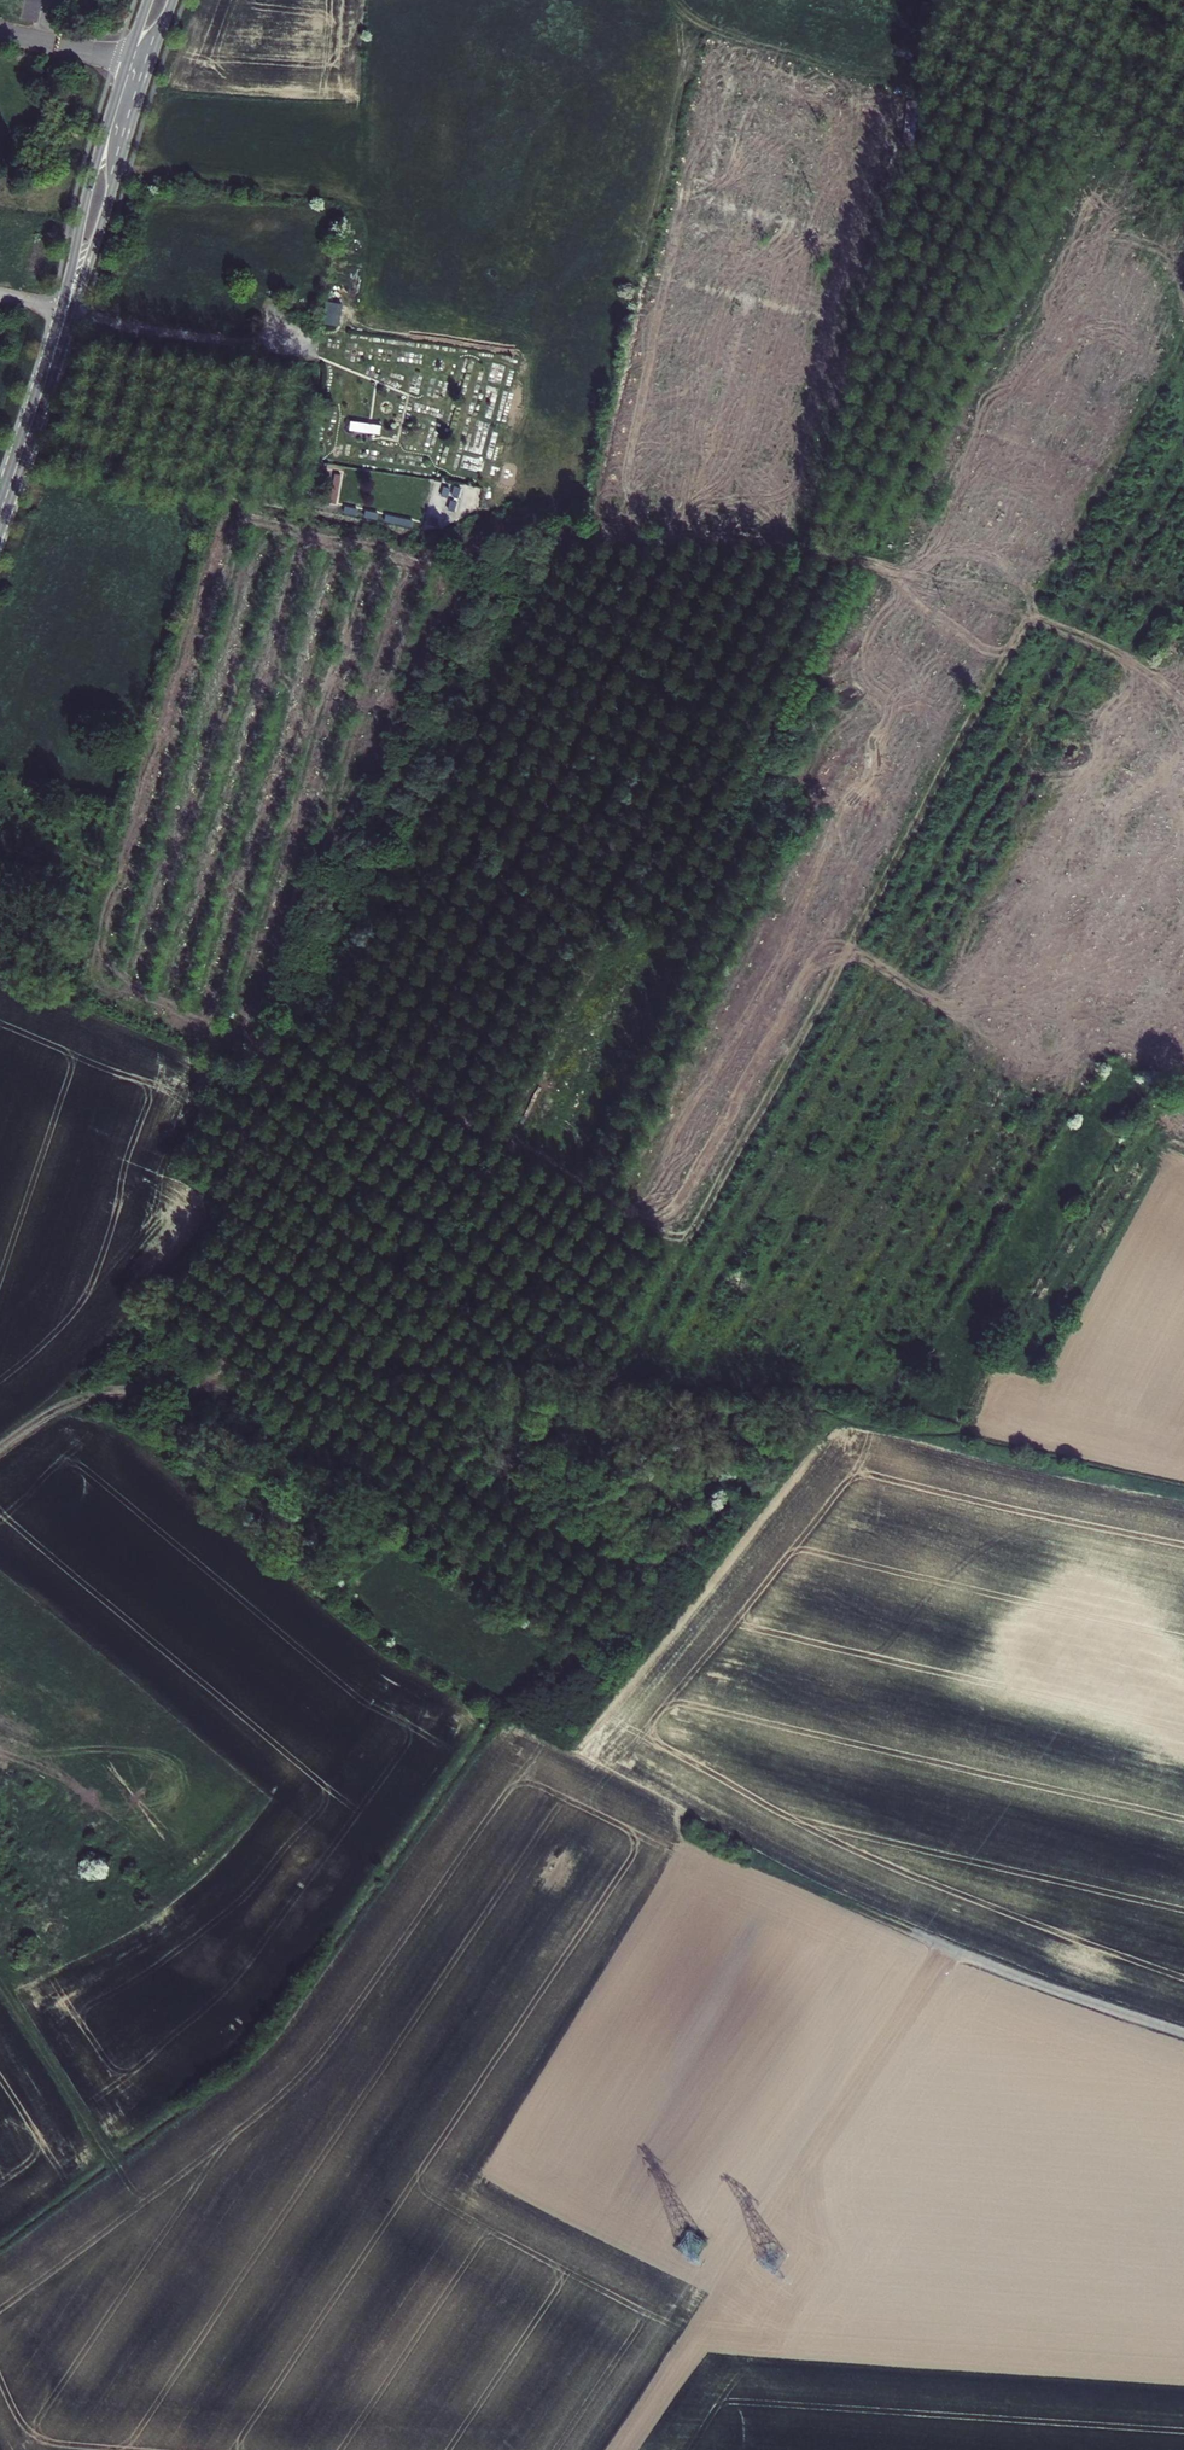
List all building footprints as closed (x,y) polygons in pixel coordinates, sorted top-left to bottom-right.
[(331,301),(331,321),(341,322),(342,301),(331,301)] [(385,428),(349,423),(348,432),(384,437),(385,428)] [(326,501),(340,502),(341,471),(327,471),(326,501)]
